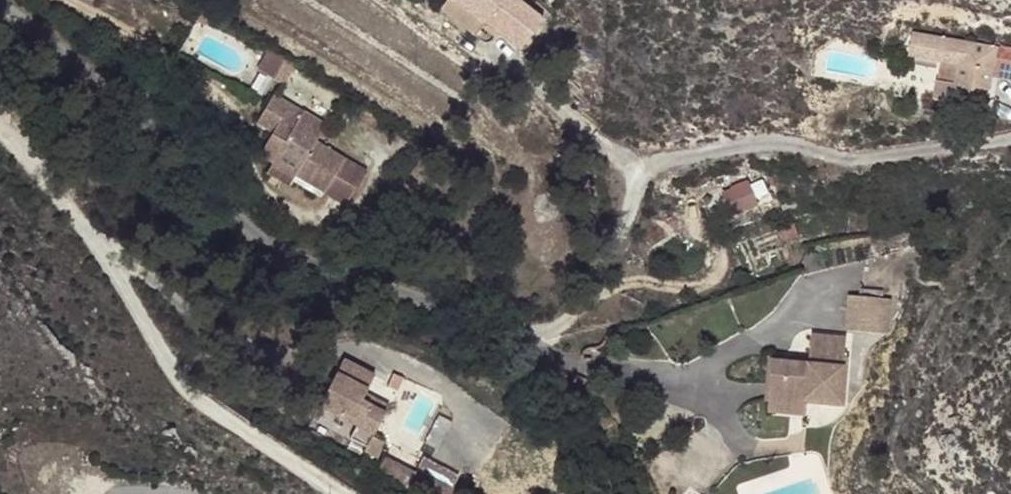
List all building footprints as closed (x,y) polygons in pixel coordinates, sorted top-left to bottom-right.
[(451,15),(483,46),(516,76),(543,47),(494,0),(466,0),(451,15)] [(483,46),(451,15),(439,29),(470,59),(483,46)] [(1010,69),(911,52),(907,78),(939,83),(933,121),(985,130),(988,112),(990,112),(992,98),(1004,100),(1010,69)] [(268,70),(257,90),(283,105),(294,85),(268,70)] [(303,131),(274,114),(255,144),(271,154),(258,177),(271,184),(265,194),(288,207),(294,197),(323,214),(344,178),(316,161),(326,145),(303,131)] [(312,115),(303,131),(326,145),(335,129),(312,115)] [(740,215),(766,204),(755,177),(729,188),(740,215)] [(890,319),(847,315),(844,351),(888,354),(890,319)] [(771,379),(767,433),(805,436),(806,422),(842,424),(845,385),(843,385),(845,357),(811,353),(809,382),(771,379)] [(337,402),(341,392),(315,378),(311,388),(337,402)] [(293,400),(329,418),(337,402),(311,388),(301,384),(293,400)] [(359,402),(341,392),(337,402),(329,418),(346,427),(344,431),(356,437),(364,421),(352,414),(359,402)]
